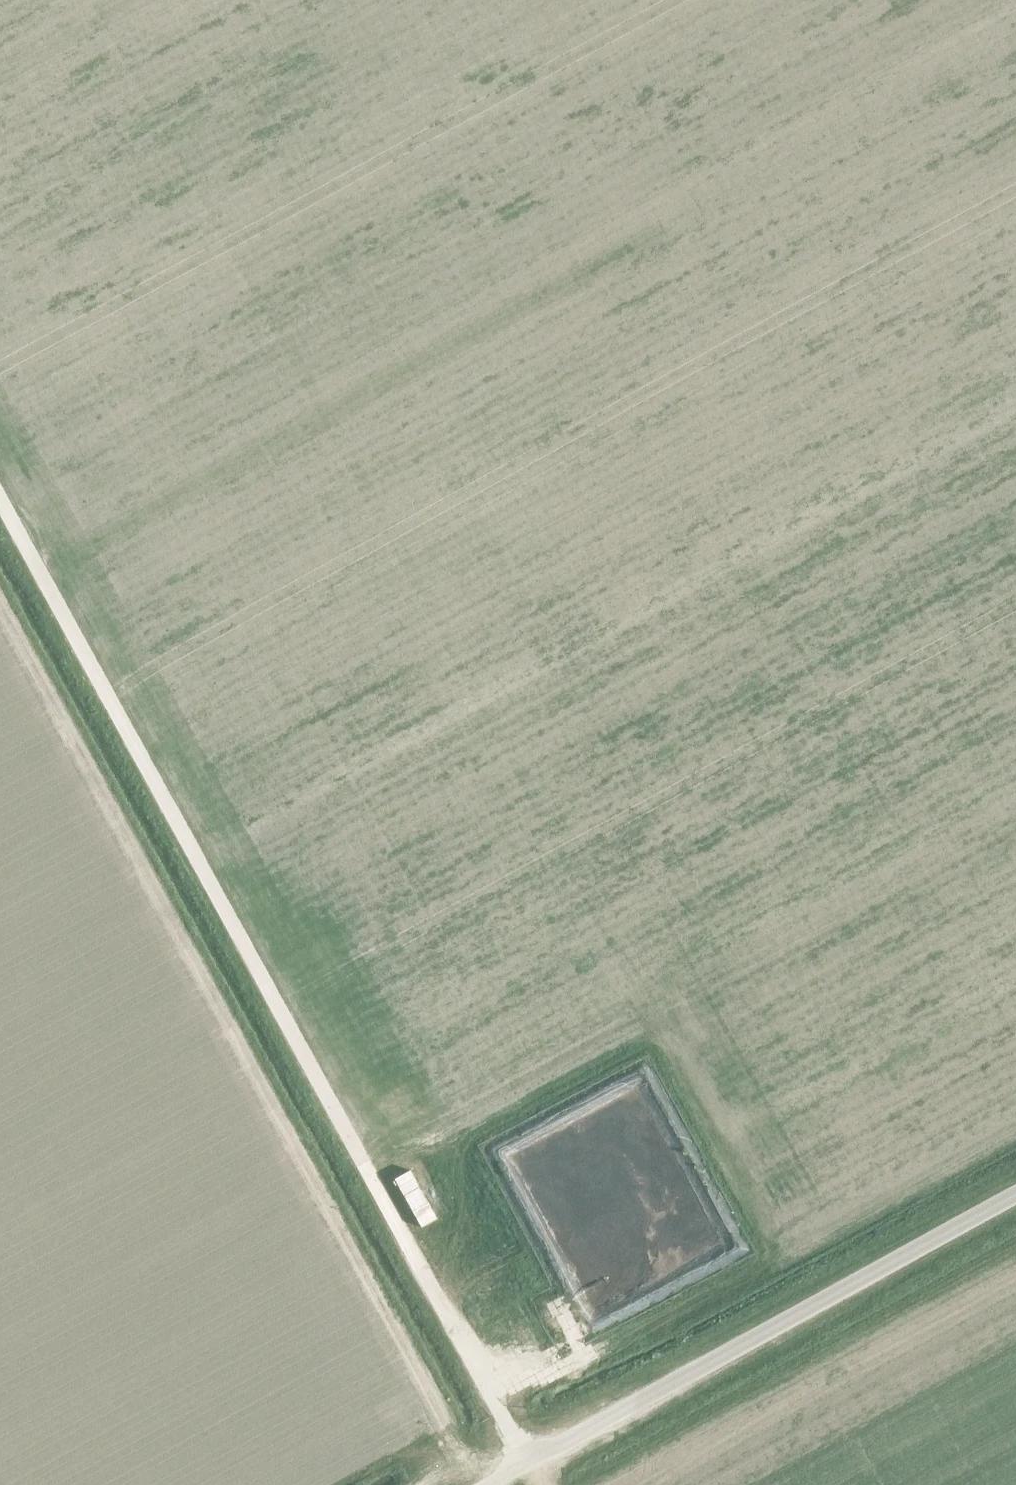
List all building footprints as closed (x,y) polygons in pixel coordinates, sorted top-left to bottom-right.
[(410,1169),(394,1178),(420,1227),(436,1218),(410,1169)]
